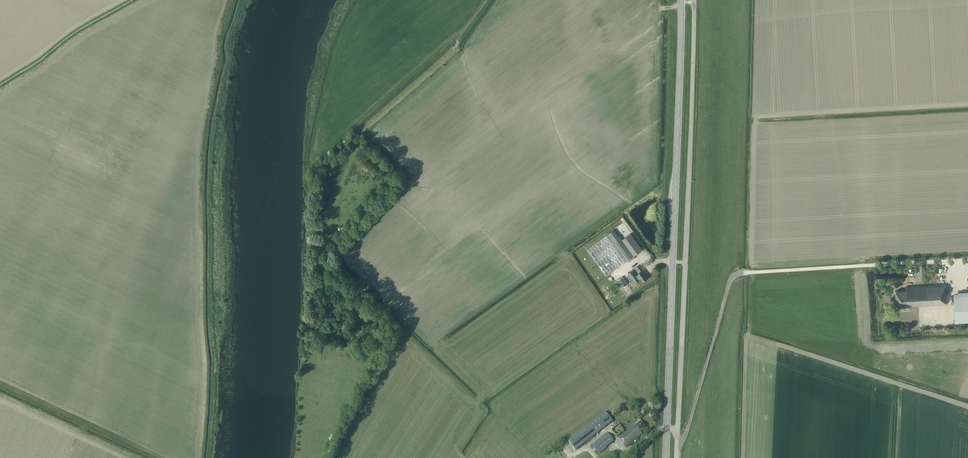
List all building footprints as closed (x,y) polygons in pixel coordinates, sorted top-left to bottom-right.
[(622,239),(621,240),(614,229),(587,248),(606,275),(642,250),(630,233),(622,239)] [(637,273),(643,281),(647,278),(646,275),(647,274),(643,269),(640,271),(638,268),(635,270),(637,273)] [(628,283),(623,276),(615,281),(620,289),(628,283)] [(906,290),(895,291),(896,304),(901,303),(901,307),(946,304),(945,284),(906,287),(906,290)] [(954,321),(967,320),(967,295),(953,296),(954,321)] [(605,412),(568,441),(575,450),(612,421),(605,412)] [(618,438),(626,447),(643,433),(642,432),(646,428),(641,421),(636,425),(635,424),(618,438)] [(607,433),(592,446),(598,453),(614,441),(607,433)]
